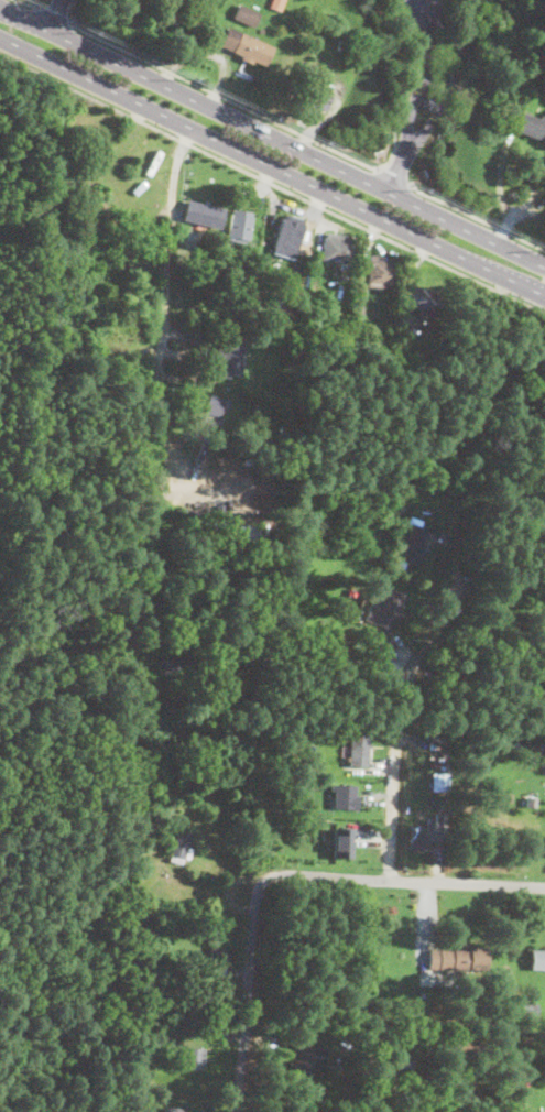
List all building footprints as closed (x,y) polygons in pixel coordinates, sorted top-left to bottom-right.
[(269,7),(271,0),(284,0),(281,11),(269,7)] [(261,13),(254,26),(232,18),(238,3),(261,13)] [(273,47),(264,66),(253,61),(251,64),(240,59),(242,55),(219,46),(228,26),(273,47)] [(428,95),(435,98),(434,99),(435,100),(434,103),(433,106),(432,109),(429,108),(429,109),(423,107),(423,106),(422,105),(423,101),(424,99),(426,96),(427,96),(428,95)] [(522,112),(544,121),(544,142),(514,130),(522,112)] [(226,209),(221,229),(183,219),(188,200),(226,209)] [(252,212),(251,216),(253,217),(249,239),(246,239),(244,243),(227,240),(232,212),(233,212),(235,209),(252,212)] [(303,219),(302,224),(304,224),(296,253),(280,249),(282,242),(275,241),(282,218),(286,219),(287,215),(303,219)] [(345,237),(345,239),(355,241),(350,264),(339,262),(338,268),(324,265),(325,261),(320,260),(321,255),(314,254),(317,239),(325,240),(325,237),(328,237),(328,233),(345,237)] [(394,260),(393,284),(384,283),(383,287),(368,286),(369,254),(384,255),(384,260),(394,260)] [(440,295),(434,314),(406,304),(413,285),(440,295)] [(364,297),(363,314),(355,314),(355,297),(364,297)] [(247,341),(240,377),(221,373),(219,372),(220,368),(222,358),(217,357),(219,346),(225,347),(225,345),(226,339),(226,337),(247,341)] [(199,395),(209,397),(210,395),(226,399),(219,427),(195,422),(198,407),(192,406),(194,395),(199,396),(199,395)] [(291,422),(285,434),(277,430),(283,418),(291,422)] [(374,636),(371,643),(366,641),(368,634),(374,636)] [(369,661),(368,663),(359,659),(362,648),(371,651),(369,661)] [(369,745),(369,766),(348,766),(348,760),(346,760),(346,756),(349,756),(348,729),(368,729),(369,745)] [(446,744),(446,760),(433,757),(434,742),(446,744)] [(449,771),(448,791),(430,789),(432,770),(449,771)] [(358,803),(357,809),(333,808),(334,791),(329,791),(330,784),(356,785),(355,795),(358,795),(358,803)] [(536,796),(535,806),(525,805),(526,795),(536,796)] [(445,828),(444,848),(433,847),(433,849),(408,847),(410,827),(445,828)] [(192,831),(188,848),(192,848),(188,859),(184,858),(183,864),(168,860),(171,850),(166,850),(168,842),(173,843),(177,828),(192,831)] [(369,847),(369,849),(364,849),(363,860),(348,860),(349,851),(338,850),(338,830),(364,830),(364,837),(369,837),(369,847)] [(487,947),(487,971),(429,970),(429,949),(470,950),(470,946),(487,947)] [(531,950),(544,950),(544,969),(531,969),(531,950)] [(537,1015),(520,1016),(519,1003),(537,1003),(537,1015)] [(203,1048),(201,1069),(184,1068),(185,1056),(173,1056),(173,1045),(183,1046),(183,1047),(203,1048)] [(378,1056),(375,1071),(363,1069),(366,1054),(378,1056)] [(396,1058),(413,1059),(412,1068),(395,1065),(396,1058)] [(406,1094),(406,1103),(396,1102),(396,1093),(406,1094)]
